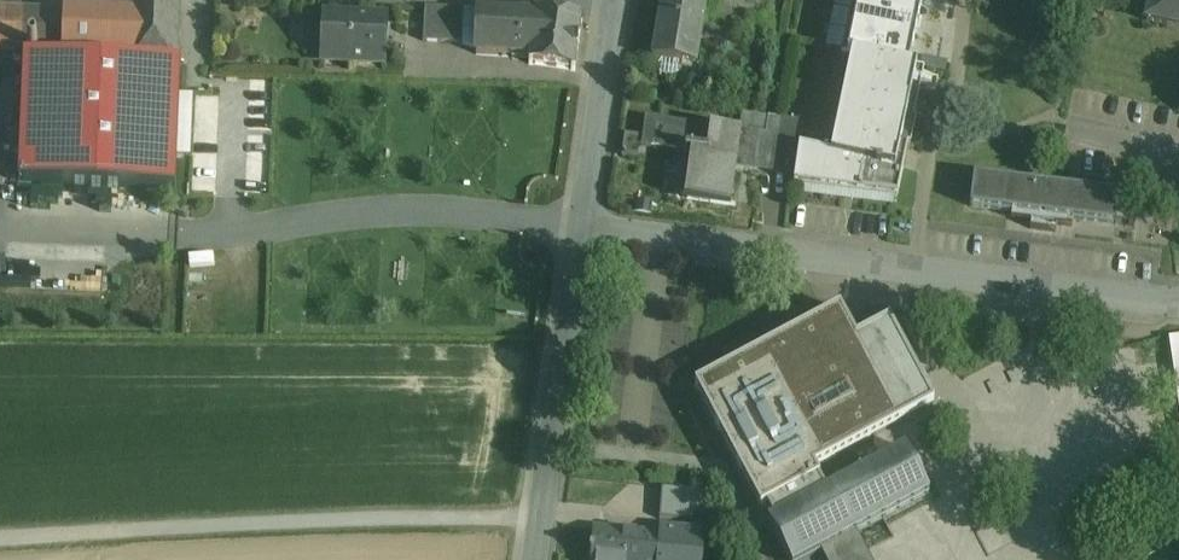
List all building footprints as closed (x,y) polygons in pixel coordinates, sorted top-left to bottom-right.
[(133,10),(130,60),(176,62),(179,0),(133,0),(133,10)] [(705,5),(733,10),(735,0),(706,0),(705,5)] [(842,53),(859,56),(909,67),(923,0),(853,0),(842,53)] [(1147,22),(1178,29),(1178,0),(1151,0),(1147,22)] [(705,9),(663,2),(653,59),(696,66),(705,9)] [(64,7),(2,4),(0,53),(25,55),(29,55),(29,54),(28,52),(27,50),(28,48),(29,46),(30,45),(32,44),(35,44),(37,45),(38,46),(39,48),(40,50),(40,52),(39,54),(37,56),(62,57),(64,7)] [(133,10),(64,7),(62,57),(130,60),(133,10)] [(465,10),(426,9),(424,42),(463,44),(465,10)] [(537,14),(479,11),(477,55),(530,58),(537,14)] [(579,20),(540,14),(537,13),(530,58),(529,65),(533,65),(533,64),(572,70),(572,71),(575,71),(575,68),(577,50),(578,50),(579,41),(581,23),(582,23),(582,20),(579,19),(579,20)] [(387,18),(325,15),(322,61),(384,64),(387,18)] [(176,63),(176,62),(37,56),(36,56),(34,57),(32,57),(30,56),(29,55),(25,55),(20,184),(175,191),(181,64),(176,63)] [(909,67),(859,56),(838,156),(895,169),(895,168),(912,90),(915,75),(916,69),(909,67)] [(939,79),(915,75),(912,90),(935,95),(939,79)] [(803,123),(742,114),(739,132),(760,135),(756,161),(737,158),(736,168),(796,176),(803,123)] [(739,132),(653,120),(649,146),(686,152),(685,154),(694,155),(687,200),(730,206),(736,168),(737,158),(756,161),(760,135),(739,132)] [(838,156),(800,148),(795,185),(897,197),(903,170),(895,168),(895,169),(838,156)] [(1120,195),(974,177),(970,207),(1116,225),(1120,195)] [(1139,240),(1170,241),(1171,218),(1139,217),(1139,240)] [(773,518),(825,491),(812,468),(931,405),(888,323),(857,340),(841,309),(696,385),(761,508),(767,505),(773,518)] [(1170,338),(1178,400),(1178,337),(1170,338)] [(928,494),(904,450),(825,491),(773,518),(769,521),(790,559),(804,559),(822,550),(827,559),(871,559),(856,532),(928,494)] [(663,488),(660,520),(695,522),(695,515),(709,516),(704,491),(663,488)] [(661,535),(595,530),(592,559),(700,559),(701,550),(699,550),(700,532),(661,529),(661,535)]
